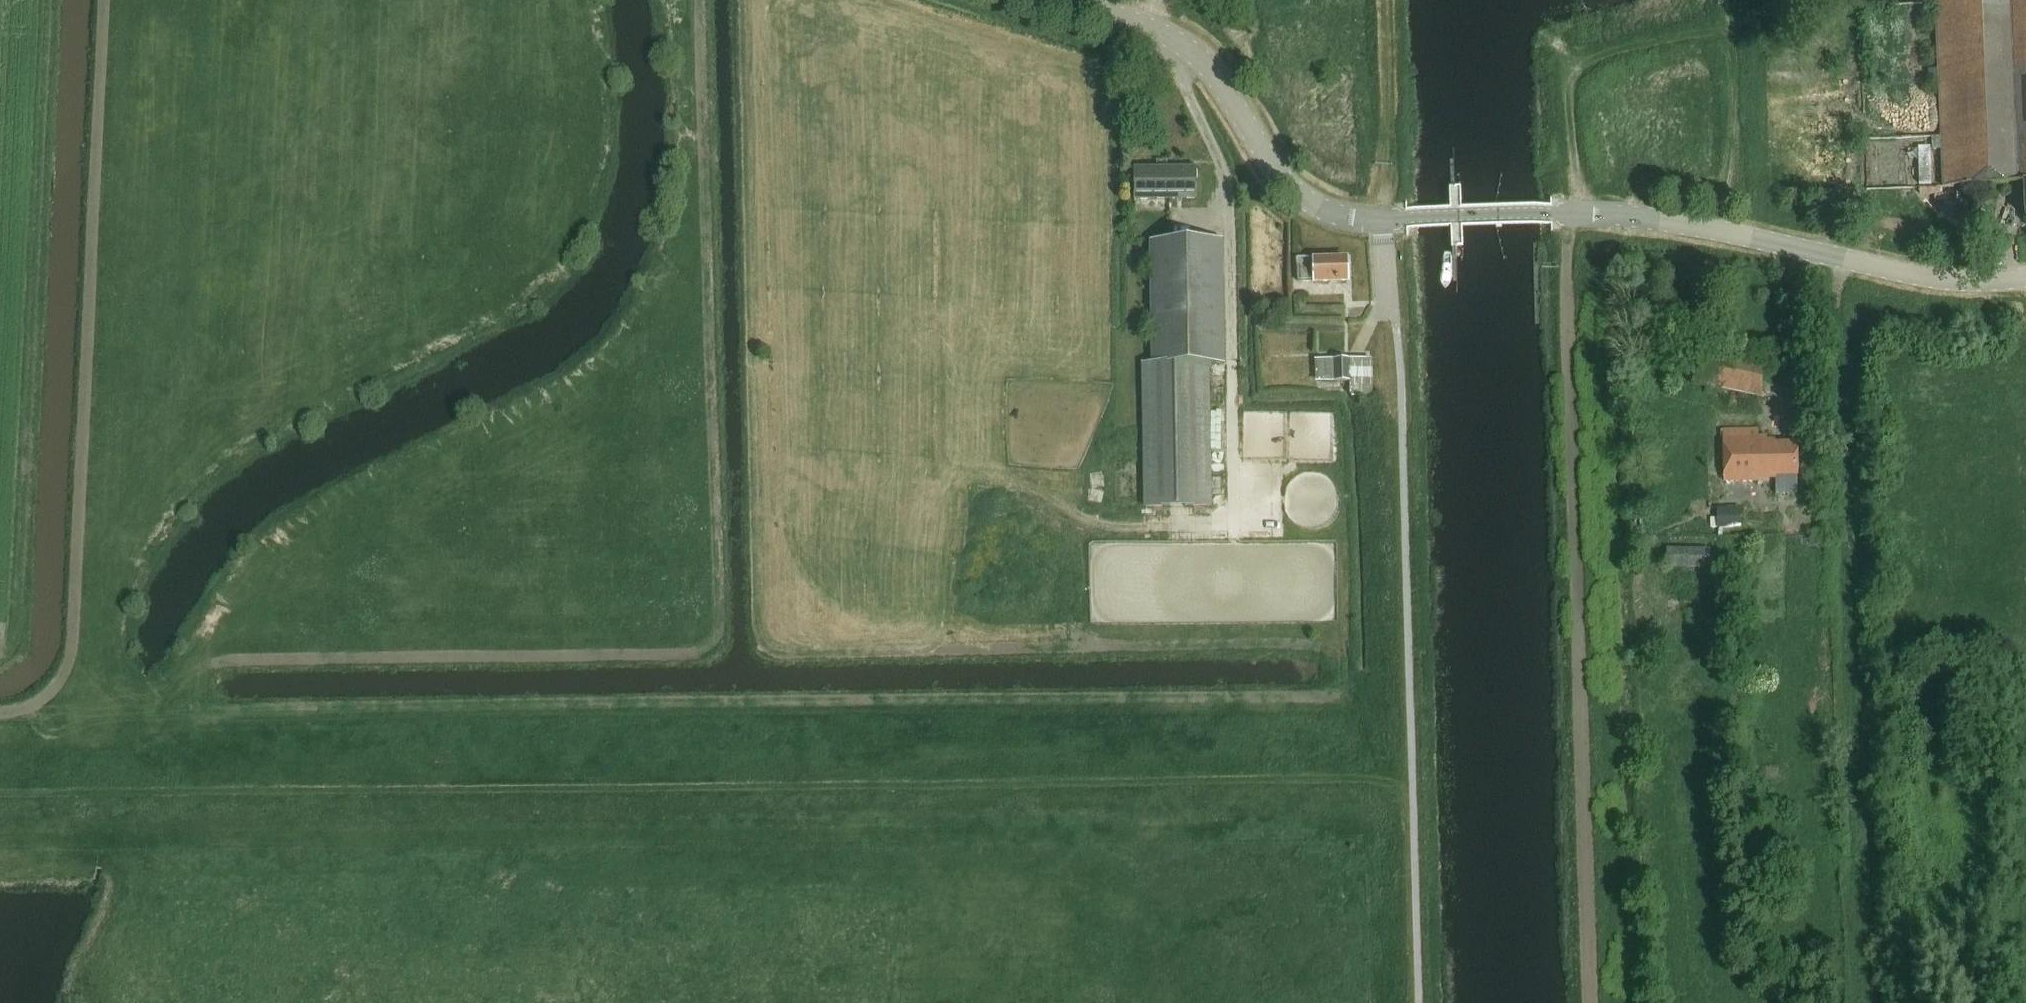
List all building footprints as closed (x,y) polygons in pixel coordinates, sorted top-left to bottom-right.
[(1944,188),(2025,185),(2025,208),(2025,0),(1936,0),(1944,188)] [(1134,201),(1197,200),(1197,167),(1134,168),(1134,201)] [(1145,506),(1210,505),(1208,364),(1225,364),(1224,241),(1151,242),(1152,363),(1143,364),(1145,506)] [(1299,281),(1347,281),(1347,259),(1299,259),(1299,281)] [(1763,398),(1762,362),(1700,349),(1693,383),(1763,398)] [(1374,397),(1373,358),(1319,360),(1319,381),(1352,380),(1353,398),(1374,397)] [(1774,474),(1797,474),(1797,444),(1774,444),(1774,441),(1757,441),(1757,429),(1725,430),(1726,482),(1758,481),(1758,477),(1774,477),(1774,474)] [(1774,474),(1774,477),(1774,492),(1798,491),(1797,474),(1774,474)] [(1742,508),(1718,508),(1718,530),(1742,529),(1742,508)] [(1668,550),(1667,569),(1709,570),(1710,552),(1668,550)]
